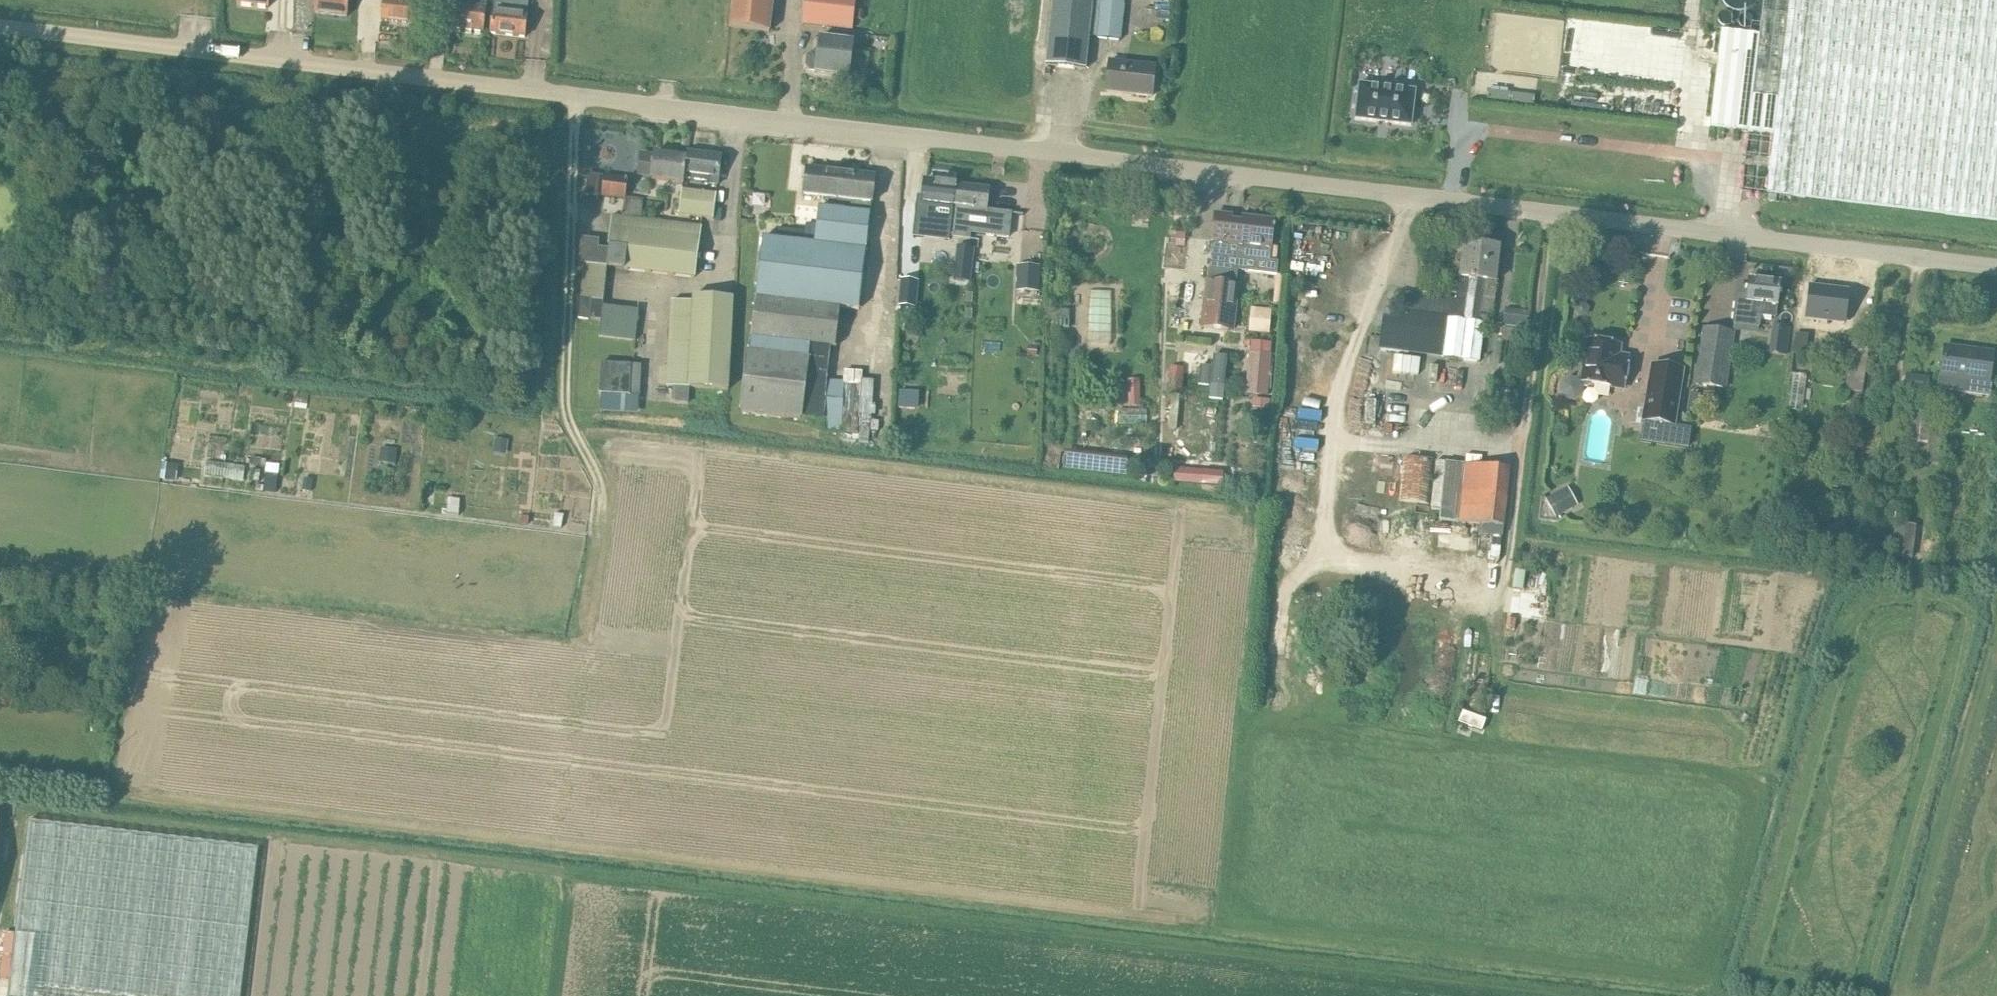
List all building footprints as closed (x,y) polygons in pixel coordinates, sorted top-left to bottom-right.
[(314,12),(346,15),(348,0),(316,0),(314,12)] [(416,0),(384,0),(382,20),(414,23),(416,0)] [(451,28),(483,32),(486,7),(486,6),(487,0),(455,0),(454,2),(451,28)] [(491,32),(523,36),(527,0),(494,0),(491,32)] [(772,11),(774,0),(733,0),(730,28),(770,33),(772,11)] [(803,24),(852,30),(855,0),(806,0),(803,24)] [(1045,65),(1085,70),(1086,69),(1089,41),(1089,35),(1120,39),(1121,31),(1125,0),(1052,0),(1045,65)] [(1759,33),(1720,29),(1709,125),(1773,132),(1767,191),(1996,219),(1996,0),(1763,0),(1759,33)] [(848,76),(854,33),(833,30),(832,38),(819,36),(817,51),(811,50),(806,54),(805,63),(809,68),(815,69),(814,72),(848,76)] [(1151,95),(1154,65),(1109,60),(1106,91),(1151,95)] [(1356,116),(1355,117),(1410,124),(1410,123),(1413,95),(1414,92),(1360,85),(1356,116)] [(688,151),(687,156),(685,177),(707,180),(707,183),(717,184),(721,155),(688,151)] [(685,177),(687,156),(654,152),(654,155),(642,154),(640,170),(639,176),(651,177),(682,182),(683,176),(685,177)] [(762,236),(741,411),(800,418),(824,421),(823,430),(841,431),(844,382),(826,380),(830,345),(834,346),(839,306),(858,308),(869,212),(870,205),(874,174),(806,166),(803,194),(837,198),(837,201),(850,202),(849,210),(818,206),(816,225),(807,224),(806,231),(779,228),(778,238),(762,236)] [(596,195),(599,175),(588,174),(586,193),(596,195)] [(624,198),(626,187),(627,177),(604,175),(602,184),(601,196),(624,198)] [(917,197),(913,236),(922,237),(922,232),(949,235),(950,235),(953,204),(954,205),(956,183),(955,183),(924,179),(922,195),(922,197),(917,197)] [(954,223),(952,237),(970,239),(971,233),(980,234),(1008,237),(1011,213),(986,210),(986,208),(988,187),(956,183),(954,205),(956,205),(954,223)] [(712,218),(716,193),(681,188),(679,200),(678,213),(712,218)] [(1135,206),(1134,217),(1151,219),(1152,208),(1135,206)] [(1241,221),(1230,220),(1231,215),(1213,213),(1210,243),(1213,243),(1208,281),(1205,281),(1200,329),(1235,330),(1239,284),(1236,284),(1237,271),(1277,275),(1278,262),(1270,261),(1271,247),(1273,219),(1241,216),(1241,221)] [(611,215),(605,265),(695,276),(701,225),(641,218),(622,216),(611,215)] [(1177,225),(1176,237),(1184,238),(1185,238),(1185,226),(1177,225)] [(991,260),(992,236),(980,235),(978,259),(991,260)] [(1382,337),(1381,348),(1407,351),(1408,340),(1444,345),(1442,356),(1479,360),(1484,323),(1479,321),(1485,280),(1494,281),(1499,247),(1463,242),(1459,276),(1458,276),(1455,298),(1404,292),(1400,325),(1394,325),(1383,329),(1382,337)] [(957,248),(953,279),(966,280),(969,249),(957,248)] [(580,300),(577,320),(578,320),(588,321),(588,318),(602,320),(601,324),(599,339),(635,343),(637,328),(639,310),(603,306),(607,267),(584,264),(580,300)] [(1017,264),(1015,290),(1039,291),(1041,266),(1017,264)] [(1775,316),(1779,281),(1749,278),(1747,292),(1737,290),(1733,324),(1758,328),(1759,328),(1761,314),(1775,316)] [(901,279),(898,305),(911,306),(913,280),(901,279)] [(1808,286),(1805,317),(1845,322),(1849,291),(1808,286)] [(727,389),(733,297),(693,295),(693,301),(671,300),(666,385),(676,385),(675,403),(688,404),(689,386),(727,389)] [(1528,324),(1530,312),(1505,309),(1503,321),(1528,324)] [(1050,328),(1069,329),(1070,311),(1051,310),(1050,328)] [(1781,325),(1778,354),(1786,355),(1789,326),(1781,325)] [(1723,388),(1732,332),(1703,327),(1693,383),(1723,388)] [(1795,333),(1792,354),(1805,355),(1808,334),(1795,333)] [(1862,392),(1869,338),(1852,334),(1845,389),(1862,392)] [(1624,387),(1628,361),(1629,355),(1621,353),(1622,345),(1589,340),(1584,370),(1578,375),(1577,379),(1569,378),(1562,383),(1561,392),(1566,399),(1575,400),(1582,395),(1583,387),(1587,388),(1594,383),(1624,387)] [(1943,345),(1939,375),(1961,378),(1959,392),(1990,397),(1992,382),(1990,382),(1994,351),(1989,351),(1973,349),(1943,345)] [(1268,397),(1271,354),(1249,353),(1246,395),(1268,397)] [(1223,400),(1227,357),(1213,356),(1212,367),(1200,366),(1198,385),(1210,386),(1208,399),(1223,400)] [(639,396),(641,365),(627,364),(601,362),(599,393),(629,396),(629,395),(639,396)] [(1675,424),(1683,369),(1652,364),(1643,419),(1675,424)] [(1181,391),(1183,368),(1166,367),(1164,390),(1181,391)] [(1139,407),(1139,379),(1128,380),(1129,407),(1139,407)] [(899,391),(897,407),(917,409),(918,392),(899,391)] [(1690,393),(1687,409),(1698,411),(1700,394),(1690,393)] [(1252,398),(1252,405),(1269,407),(1270,399),(1252,398)] [(1667,425),(1664,444),(1687,447),(1690,428),(1667,425)] [(495,439),(493,452),(504,454),(507,440),(495,439)] [(380,448),(378,462),(395,464),(397,450),(380,448)] [(1428,504),(1433,461),(1403,457),(1398,501),(1428,504)] [(1503,525),(1509,467),(1436,460),(1432,508),(1440,508),(1439,519),(1479,522),(1478,534),(1501,536),(1503,525)] [(167,468),(165,478),(175,480),(177,470),(167,468)] [(1172,482),(1202,484),(1203,470),(1174,468),(1172,482)] [(303,478),(301,490),(310,491),(311,479),(303,478)] [(1567,487),(1545,499),(1556,518),(1577,506),(1567,487)] [(1911,557),(1915,525),(1896,522),(1891,566),(1906,568),(1907,557),(1911,557)] [(1515,569),(1512,588),(1522,589),(1525,570),(1515,569)] [(1526,599),(1524,617),(1538,619),(1540,600),(1526,599)] [(260,848),(29,821),(8,995),(242,995),(260,848)]
